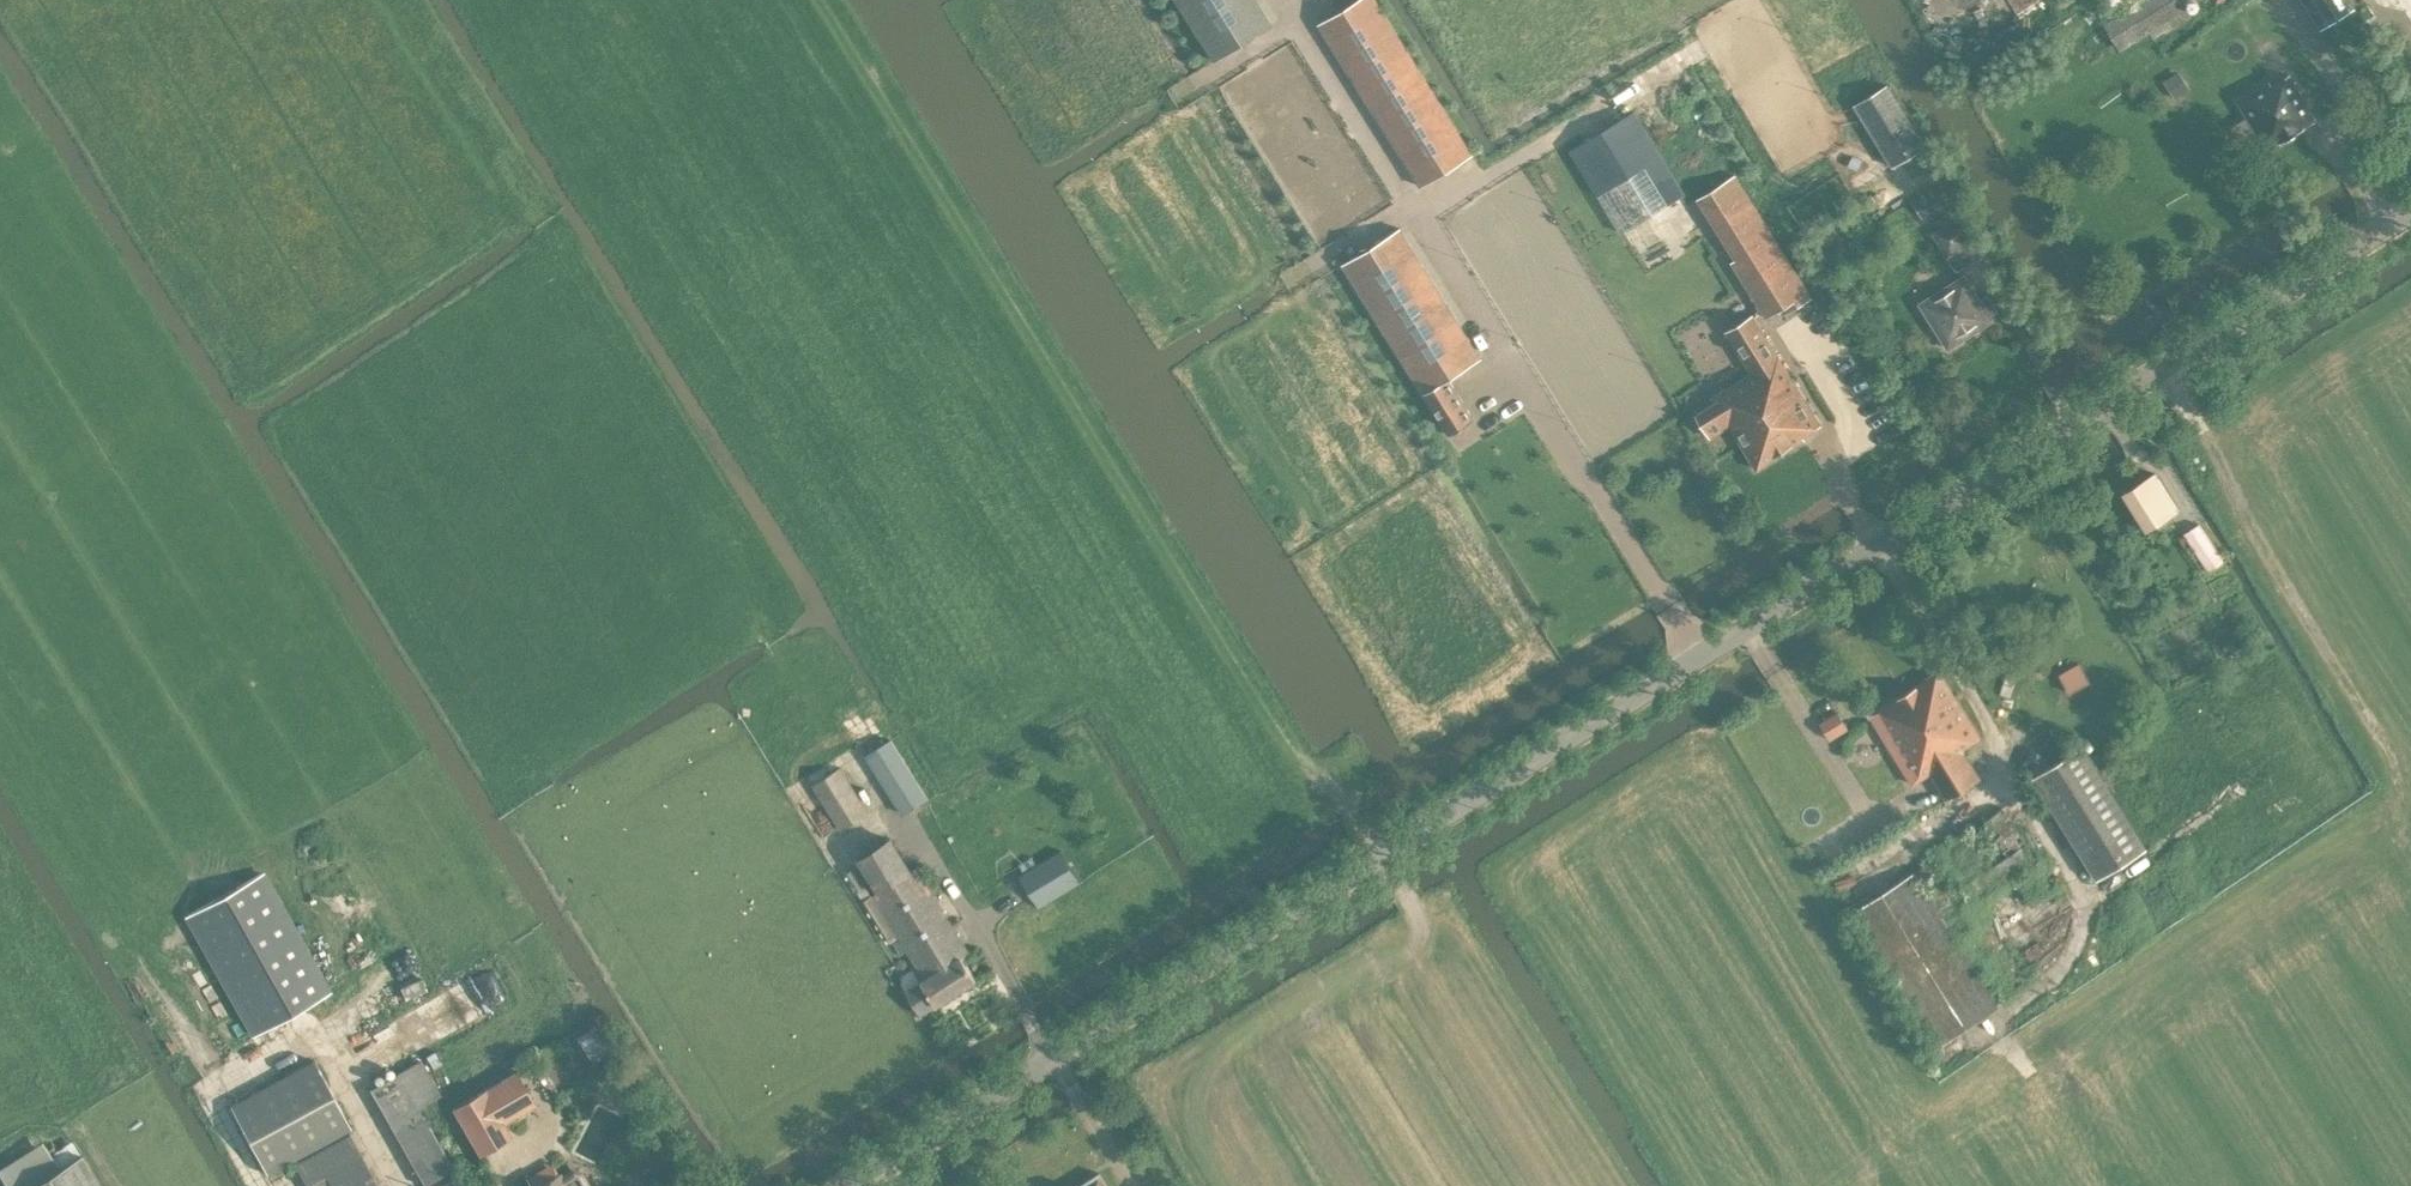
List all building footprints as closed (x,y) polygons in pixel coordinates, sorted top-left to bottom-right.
[(1215,59),(1272,23),(1258,0),(1179,0),(1215,59)] [(1472,152),(1376,0),(1353,0),(1319,22),(1420,183),(1472,152)] [(2112,34),(2121,47),(2186,6),(2182,0),(2141,0),(2106,22),(2105,23),(2112,34)] [(2322,25),(2356,3),(2354,0),(2306,0),(2322,25)] [(2188,88),(2178,72),(2163,81),(2172,97),(2188,88)] [(2270,79),(2238,99),(2242,105),(2267,146),(2266,146),(2267,148),(2270,147),(2269,146),(2315,119),(2317,118),(2316,116),(2315,116),(2293,79),(2289,73),(2272,83),(2270,79)] [(1854,105),(1891,165),(1926,144),(1888,84),(1854,105)] [(1633,110),(1571,149),(1622,232),(1685,194),(1633,110)] [(1734,173),(1697,197),(1735,258),(1731,260),(1766,317),(1782,307),(1785,313),(1812,296),(1734,173)] [(1923,216),(1946,201),(1936,185),(1913,200),(1923,216)] [(1947,254),(1970,239),(1956,216),(1932,231),(1947,254)] [(1400,227),(1343,262),(1424,393),(1449,434),(1474,418),(1449,377),(1481,357),(1400,227)] [(1993,318),(1964,272),(1919,300),(1948,347),(1993,318)] [(1716,401),(1696,413),(1710,436),(1729,424),(1756,467),(1823,427),(1777,354),(1753,315),(1726,331),(1751,372),(1712,396),(1716,401)] [(2146,530),(2179,509),(2155,471),(2122,492),(2146,530)] [(2184,532),(2208,571),(2224,561),(2200,522),(2184,532)] [(2072,688),(2092,676),(2082,659),(2062,670),(2072,688)] [(1962,747),(1981,736),(1939,669),(1868,713),(1912,783),(1929,773),(1944,799),(1980,776),(1962,747)] [(1847,728),(1836,711),(1820,722),(1831,738),(1847,728)] [(928,797),(891,737),(865,753),(899,808),(903,811),(928,797)] [(2034,775),(2098,876),(2148,844),(2085,743),(2034,775)] [(839,767),(812,784),(840,829),(867,812),(839,767)] [(887,838),(857,856),(877,889),(873,892),(863,898),(887,935),(896,930),(924,976),(921,978),(922,981),(906,990),(920,1013),(937,1004),(977,978),(964,959),(971,955),(915,865),(907,870),(887,838)] [(1077,880),(1059,849),(1017,874),(1036,906),(1077,880)] [(1850,912),(1934,1046),(1999,1005),(1956,938),(1975,926),(1931,858),(1914,870),(1850,912)] [(855,867),(847,872),(858,890),(866,885),(855,867)] [(185,915),(217,971),(252,1033),(332,989),(298,930),(264,870),(185,915)] [(579,1034),(592,1059),(609,1049),(596,1025),(579,1034)] [(424,1184),(453,1167),(419,1107),(442,1094),(422,1059),(369,1087),(424,1184)] [(316,1060),(232,1105),(268,1171),(351,1126),(316,1060)] [(453,1106),(480,1153),(513,1134),(505,1120),(536,1102),(517,1069),(453,1106)] [(637,1099),(627,1084),(618,1090),(628,1105),(637,1099)] [(350,1131),(294,1162),(307,1185),(379,1185),(350,1131)] [(87,1158),(42,1185),(105,1185),(87,1158)] [(454,1170),(427,1185),(463,1185),(454,1170)] [(536,1185),(589,1185),(580,1172),(574,1170),(562,1178),(558,1172),(536,1185)] [(1099,1172),(1075,1185),(1107,1185),(1099,1172)]
